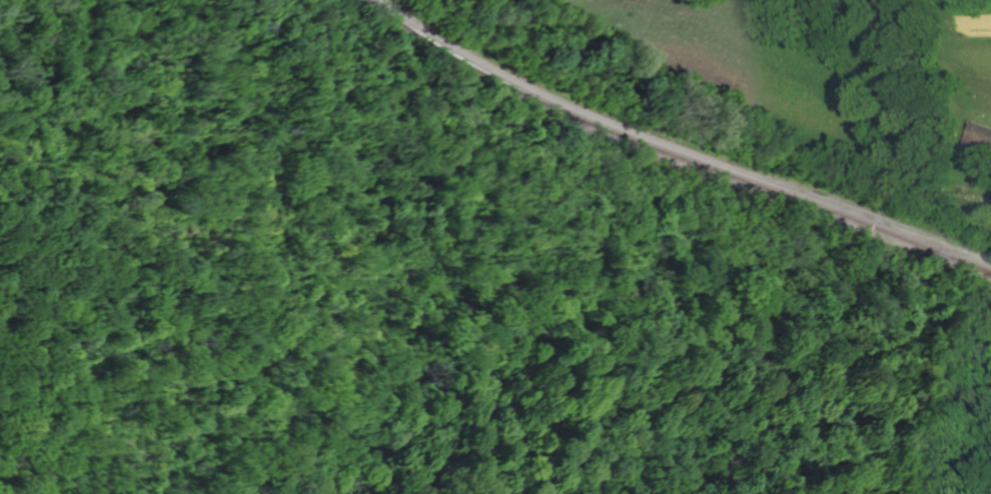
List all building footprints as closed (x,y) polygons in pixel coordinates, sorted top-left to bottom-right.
[(975,121),(966,146),(990,155),(990,127),(975,121)]
